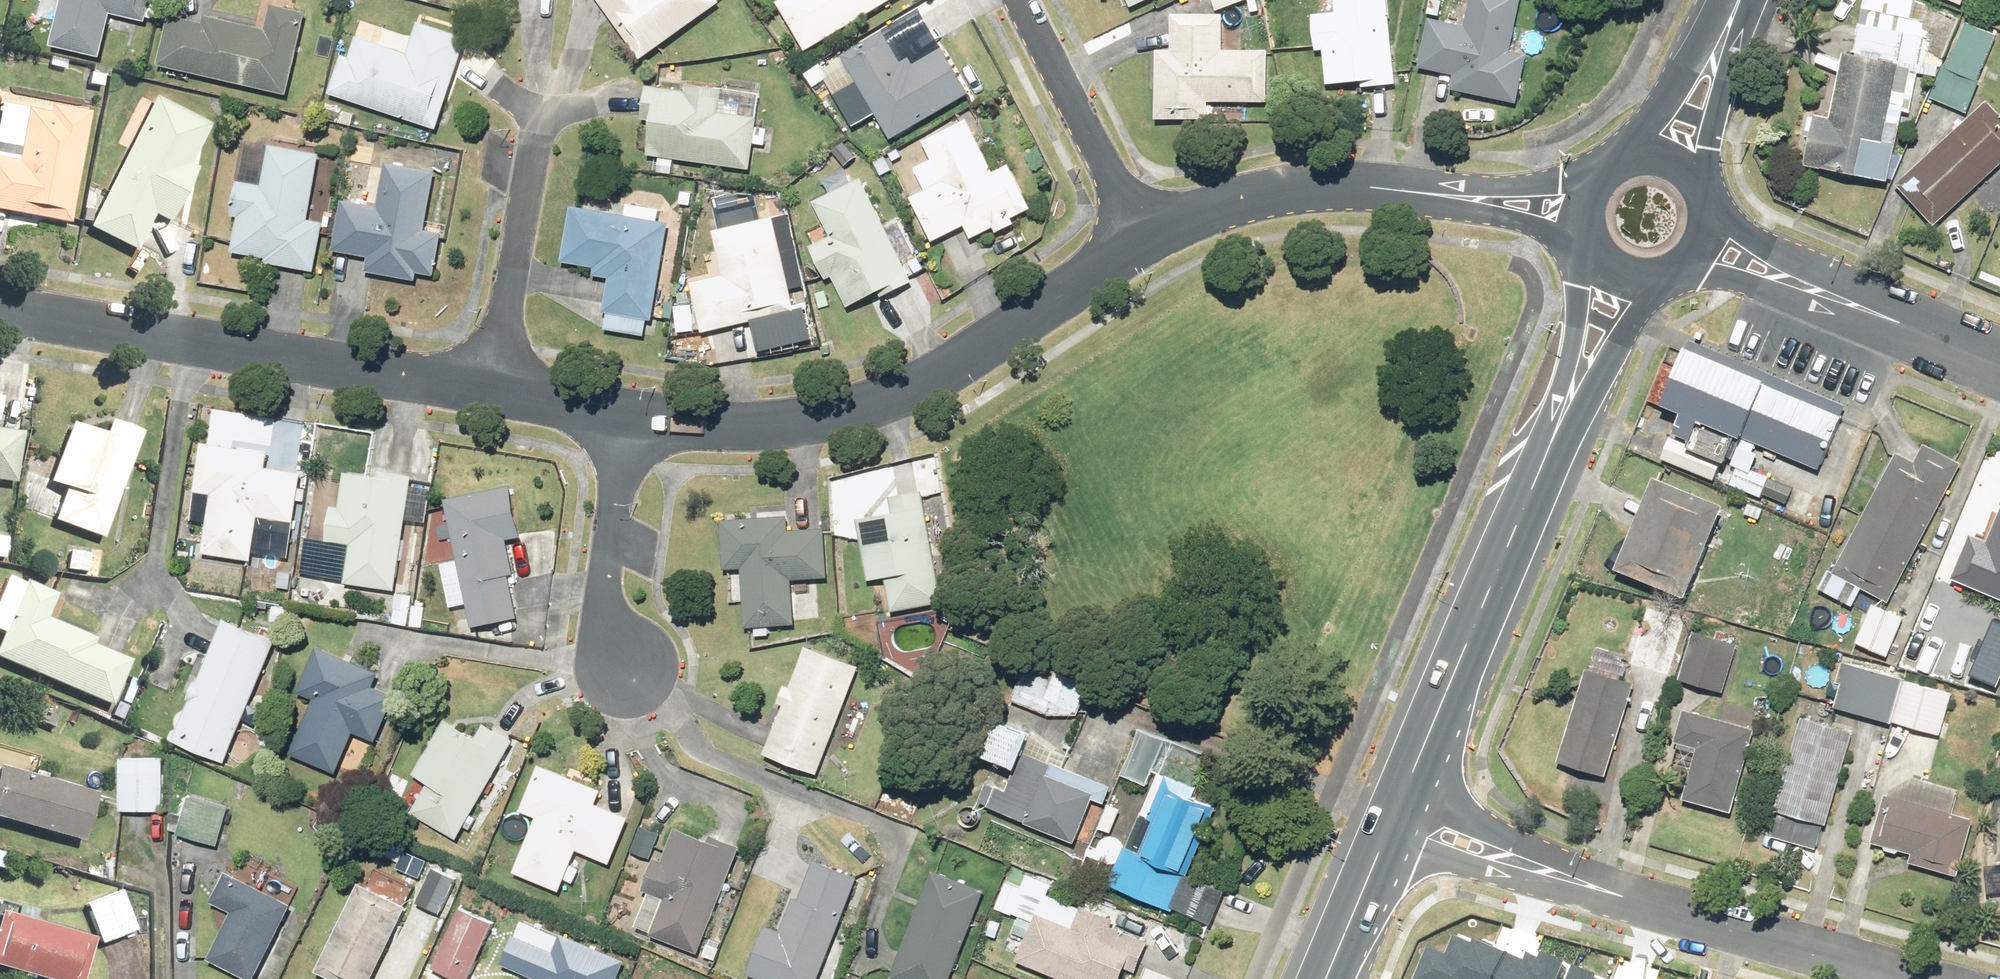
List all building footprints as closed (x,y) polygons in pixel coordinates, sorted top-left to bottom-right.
[(45,42),(94,53),(104,8),(141,17),(145,0),(55,0),(45,42)] [(637,56),(718,1),(717,0),(599,0),(637,56)] [(804,48),(888,0),(777,0),(804,48)] [(1381,0),(1307,0),(1309,51),(1321,50),(1322,79),(1384,76),(1381,0)] [(1516,0),(1464,0),(1459,22),(1427,15),(1416,65),(1451,73),(1447,89),(1511,104),(1523,52),(1505,48),(1516,0)] [(1918,0),(1869,0),(1859,53),(1847,51),(1834,119),(1818,116),(1808,170),(1894,186),(1907,113),(1914,114),(1935,3),(1918,0)] [(279,89),(298,12),(264,3),(258,26),(202,12),(200,19),(163,10),(152,58),(279,89)] [(1166,48),(1154,47),(1152,116),(1201,117),(1202,98),(1263,99),(1264,44),(1219,43),(1220,9),(1167,8),(1166,48)] [(435,123),(461,33),(409,18),(399,53),(349,38),(344,57),(334,54),(323,91),(435,123)] [(1970,21),(1935,98),(1968,113),(1999,42),(1999,34),(1970,21)] [(837,50),(852,75),(828,89),(848,121),(872,106),(888,133),(963,86),(935,41),(899,63),(877,26),(837,50)] [(648,117),(646,155),(746,161),(748,139),(760,140),(761,126),(750,125),(752,88),(640,81),(638,116),(648,117)] [(80,104),(0,89),(0,211),(71,224),(79,179),(67,177),(80,104)] [(201,123),(147,95),(79,225),(123,248),(141,214),(159,224),(189,166),(181,162),(201,123)] [(1995,99),(1901,184),(1938,224),(1999,167),(1999,105),(1995,99)] [(989,169),(961,118),(917,141),(925,157),(911,164),(921,183),(904,193),(929,241),(960,224),(967,238),(1029,206),(1005,161),(989,169)] [(316,150),(262,140),(255,181),(232,177),(227,212),(233,213),(227,248),(261,254),(260,261),(312,269),(320,217),(306,215),(316,150)] [(420,215),(428,169),(378,161),(371,206),(337,200),(329,248),(365,254),(362,272),(411,280),(413,270),(430,272),(436,234),(442,235),(445,218),(420,215)] [(893,212),(878,219),(857,173),(808,195),(825,230),(806,239),(824,277),(827,275),(839,301),(903,271),(900,264),(914,257),(893,212)] [(588,271),(606,274),(597,328),(640,336),(644,315),(650,317),(667,220),(567,202),(560,259),(589,264),(588,271)] [(788,309),(769,216),(709,228),(718,273),(686,280),(695,327),(788,309)] [(1840,408),(1695,348),(1671,404),(1817,464),(1840,408)] [(95,538),(133,433),(99,420),(94,433),(62,421),(40,482),(58,488),(46,520),(95,538)] [(7,479),(10,432),(0,431),(0,478),(7,479)] [(1890,599),(1964,460),(1926,440),(1915,460),(1899,451),(1827,586),(1858,603),(1867,587),(1890,599)] [(188,489),(205,491),(199,551),(247,557),(251,516),(290,520),(296,468),(264,465),(266,450),(193,442),(188,489)] [(392,589),(407,475),(340,467),(336,503),(325,502),(320,537),(344,540),(339,582),(392,589)] [(1726,504),(1659,477),(1623,567),(1690,594),(1726,504)] [(508,484),(441,496),(453,559),(437,562),(445,603),(458,600),(462,625),(510,616),(503,575),(508,574),(501,533),(517,530),(508,484)] [(936,601),(919,486),(887,491),(890,512),(855,518),(864,579),(880,577),(885,609),(936,601)] [(718,566),(738,565),(740,625),(787,623),(785,575),(824,573),(822,527),(784,529),(784,514),(716,517),(718,566)] [(1991,586),(1999,590),(1999,514),(1994,528),(1965,515),(1932,590),(1980,611),(1991,586)] [(92,546),(51,544),(50,570),(91,572),(92,546)] [(104,703),(122,658),(93,646),(96,638),(40,616),(50,591),(2,572),(0,577),(0,662),(104,703)] [(1909,612),(1877,597),(1857,641),(1888,656),(1909,612)] [(1689,622),(1647,608),(1630,661),(1672,675),(1689,622)] [(269,641),(220,619),(166,739),(215,761),(269,641)] [(1740,637),(1696,626),(1683,678),(1727,689),(1740,637)] [(286,749),(288,750),(284,760),(302,769),(307,759),(331,770),(351,729),(376,741),(397,696),(367,682),(371,673),(357,667),(351,681),(337,674),(344,658),(315,644),(295,686),(312,694),(286,749)] [(788,684),(783,681),(775,701),(780,703),(761,751),(816,773),(858,668),(803,645),(788,684)] [(1019,656),(1005,694),(1073,718),(1087,679),(1019,656)] [(1955,690),(1843,661),(1838,678),(1846,680),(1839,706),(1944,733),(1955,690)] [(1636,677),(1592,664),(1563,758),(1608,771),(1636,677)] [(53,706),(16,693),(8,716),(45,729),(53,706)] [(1736,808),(1757,725),(1686,707),(1677,744),(1697,749),(1685,795),(1736,808)] [(1822,841),(1857,727),(1807,712),(1772,826),(1822,841)] [(452,838),(505,738),(477,723),(472,733),(442,718),(412,775),(420,780),(403,812),(452,838)] [(1060,761),(1064,753),(1046,745),(1047,741),(996,718),(981,753),(1015,768),(1005,790),(984,780),(975,799),(1071,842),(1090,800),(1100,805),(1110,783),(1060,761)] [(1209,749),(1135,721),(1117,770),(1146,781),(1107,884),(1165,906),(1206,798),(1193,793),(1209,749)] [(155,847),(159,754),(117,753),(115,808),(143,809),(142,846),(155,847)] [(74,840),(89,789),(0,764),(0,819),(74,840)] [(518,811),(530,815),(510,868),(558,886),(572,848),(606,861),(624,815),(591,802),(596,786),(536,764),(518,811)] [(1913,772),(1905,796),(1889,791),(1875,836),(1921,850),(1918,862),(1960,875),(1978,819),(1956,812),(1964,788),(1913,772)] [(221,803),(185,794),(175,832),(211,841),(221,803)] [(651,830),(635,824),(626,848),(642,854),(651,830)] [(626,925),(692,952),(733,851),(671,826),(658,856),(650,853),(635,889),(639,891),(626,925)] [(819,959),(836,966),(843,949),(826,942),(853,876),(809,858),(792,898),(789,897),(775,930),(761,925),(743,969),(768,978),(811,978),(819,959)] [(359,883),(353,880),(313,972),(329,978),(365,978),(408,880),(368,862),(359,883)] [(452,876),(428,865),(412,900),(436,911),(452,876)] [(925,866),(886,974),(900,978),(947,978),(981,886),(925,866)] [(244,977),(285,902),(222,867),(204,900),(225,912),(202,953),(244,977)] [(116,886),(77,900),(91,941),(130,927),(116,886)] [(1014,956),(1070,978),(1118,978),(1138,932),(1040,891),(1014,956)] [(486,917),(453,904),(428,965),(461,978),(486,917)] [(0,914),(0,964),(60,978),(72,978),(83,935),(0,914)] [(506,962),(540,978),(619,978),(627,961),(564,933),(555,954),(517,937),(506,962)] [(1514,958),(1478,942),(1475,948),(1460,941),(1451,961),(1433,953),(1422,978),(1504,978),(1514,958)] [(1504,978),(1561,978),(1571,957),(1548,947),(1544,954),(1533,949),(1527,964),(1514,958),(1504,978)] [(1579,970),(1575,978),(1599,978),(1579,970)]
